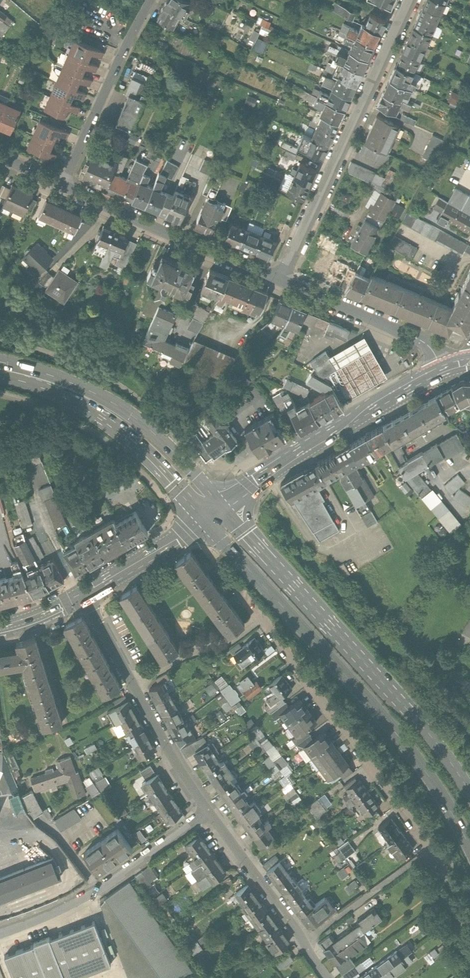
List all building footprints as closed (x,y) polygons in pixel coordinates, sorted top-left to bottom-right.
[(163,5),(180,15),(185,18),(189,9),(185,7),(188,2),(185,0),(166,0),(163,5)] [(391,8),(395,0),(372,0),(391,8)] [(423,5),(440,13),(444,3),(438,0),(425,0),(423,5)] [(335,2),(331,9),(352,19),(356,11),(335,2)] [(172,27),(180,15),(163,5),(159,11),(160,14),(157,18),(172,27)] [(423,5),(418,15),(435,23),(440,13),(423,5)] [(1,38),(13,22),(0,11),(0,38),(1,38)] [(370,12),(364,24),(380,32),(385,20),(370,12)] [(418,15),(413,25),(430,34),(435,23),(418,15)] [(270,22),(258,17),(256,22),(267,27),(270,22)] [(374,44),(380,32),(364,24),(361,23),(358,31),(357,29),(349,25),(349,26),(347,24),(345,27),(348,28),(347,32),(374,44)] [(413,25),(408,38),(425,46),(430,34),(413,25)] [(368,57),(374,44),(347,32),(340,28),(338,32),(335,31),(333,36),(340,39),(341,37),(353,42),(349,49),(368,57)] [(254,43),(251,49),(261,54),(266,42),(256,38),(259,33),(253,30),(248,39),(254,43)] [(408,38),(402,50),(419,59),(425,46),(408,38)] [(75,39),(69,53),(87,61),(91,53),(101,58),(103,52),(75,39)] [(158,41),(156,45),(166,49),(167,45),(158,41)] [(362,70),(368,57),(349,49),(346,57),(345,55),(338,51),(335,58),(338,59),(362,70)] [(402,50),(396,63),(412,71),(413,71),(414,68),(419,59),(402,50)] [(97,66),(87,61),(69,53),(63,67),(81,75),(84,67),(95,72),(97,66)] [(356,83),(362,70),(338,59),(332,72),(337,74),(356,83)] [(424,61),(419,59),(414,68),(419,71),(424,61)] [(141,63),(139,68),(152,73),(154,69),(141,63)] [(396,63),(389,77),(412,87),(415,80),(409,77),(412,71),(396,63)] [(91,80),(81,75),(63,67),(57,81),(75,89),(78,81),(89,85),(91,80)] [(198,68),(192,79),(198,82),(199,79),(200,79),(204,71),(198,68)] [(126,93),(128,94),(129,93),(143,99),(145,94),(143,93),(149,78),(135,72),(126,93)] [(351,96),(356,83),(337,74),(335,80),(322,74),(319,81),(332,87),(351,96)] [(407,98),(412,87),(389,77),(383,91),(405,101),(407,98)] [(460,79),(457,86),(463,89),(466,82),(460,79)] [(85,93),(75,89),(57,81),(51,94),(69,102),(73,94),(83,99),(85,93)] [(345,108),(351,96),(332,87),(329,94),(328,92),(320,88),(317,96),(345,108)] [(452,90),(447,100),(459,106),(464,96),(452,90)] [(413,105),(405,101),(383,91),(377,103),(396,112),(396,111),(398,112),(399,109),(397,108),(399,104),(409,108),(410,105),(413,107),(414,105),(413,105)] [(339,121),(345,108),(317,96),(309,92),(305,99),(318,105),(315,110),(339,121)] [(128,94),(116,124),(131,130),(144,100),(143,99),(129,93),(128,94)] [(7,104),(9,98),(0,94),(0,101),(7,104)] [(79,107),(69,102),(51,94),(44,108),(63,116),(66,108),(77,112),(79,107)] [(248,95),(244,103),(254,107),(257,99),(248,95)] [(419,104),(407,98),(405,101),(413,105),(414,104),(418,106),(419,104)] [(7,104),(0,119),(0,130),(10,134),(20,110),(7,104)] [(334,130),(339,121),(315,110),(311,120),(334,130)] [(416,119),(402,113),(400,118),(413,125),(416,119)] [(377,114),(364,141),(387,152),(400,125),(377,114)] [(40,119),(33,134),(53,142),(56,133),(66,138),(68,132),(40,119)] [(327,147),(334,130),(311,120),(304,133),(317,139),(316,142),(327,147)] [(322,158),(327,147),(316,142),(317,139),(304,133),(302,132),(297,146),(299,147),(305,150),(322,158)] [(137,136),(130,133),(126,142),(133,145),(137,136)] [(443,139),(431,133),(421,155),(433,161),(443,139)] [(49,150),(53,142),(33,134),(27,148),(56,160),(58,154),(49,150)] [(280,145),(287,149),(296,153),(299,147),(297,146),(283,139),(280,145)] [(387,152),(364,141),(359,151),(385,164),(390,153),(387,152)] [(293,159),(296,153),(287,149),(284,155),(293,159)] [(139,181),(143,172),(152,153),(147,151),(142,162),(136,160),(127,179),(138,184),(139,181)] [(82,178),(105,188),(117,163),(93,153),(82,178)] [(131,200),(138,184),(127,179),(118,175),(120,170),(122,171),(128,157),(121,154),(117,163),(105,188),(131,200)] [(155,156),(152,164),(149,163),(144,173),(148,174),(149,171),(151,172),(152,170),(155,171),(161,159),(155,156)] [(199,169),(211,175),(216,164),(204,158),(199,169)] [(166,192),(159,189),(161,185),(166,175),(171,178),(178,165),(167,159),(160,172),(159,172),(153,186),(145,205),(158,211),(166,192)] [(258,161),(253,159),(249,166),(255,168),(258,161)] [(300,161),(294,176),(310,183),(316,169),(300,161)] [(346,171),(372,183),(376,173),(350,161),(346,171)] [(389,168),(385,177),(381,184),(389,188),(397,172),(389,168)] [(147,184),(151,172),(149,171),(148,174),(144,173),(143,172),(139,181),(147,184)] [(287,189),(294,176),(286,172),(279,186),(287,189)] [(389,188),(381,184),(385,177),(376,173),(372,183),(371,184),(374,186),(364,204),(368,206),(371,202),(374,204),(381,190),(386,193),(389,188)] [(203,192),(214,197),(222,180),(211,175),(203,192)] [(303,197),(310,183),(294,176),(287,189),(291,191),(297,194),(303,197)] [(131,200),(145,205),(153,186),(147,184),(139,181),(138,184),(131,200)] [(2,204),(13,209),(23,189),(12,183),(10,188),(5,199),(2,204)] [(0,184),(0,197),(5,199),(10,188),(0,184)] [(173,195),(166,192),(158,211),(180,220),(192,190),(178,184),(173,195)] [(447,200),(469,213),(469,195),(455,187),(447,200)] [(33,193),(23,189),(13,209),(23,214),(26,209),(31,198),(33,193)] [(386,193),(381,190),(374,204),(371,202),(368,206),(371,208),(365,218),(380,226),(396,199),(386,193)] [(350,194),(343,191),(340,199),(347,201),(350,194)] [(432,206),(441,211),(447,201),(438,196),(432,206)] [(37,201),(31,198),(26,209),(31,212),(37,201)] [(202,208),(201,208),(194,226),(211,233),(218,216),(218,215),(222,205),(207,198),(202,208)] [(47,220),(61,226),(68,210),(46,199),(36,221),(45,225),(47,220)] [(447,200),(447,201),(441,211),(437,219),(444,223),(447,220),(469,233),(469,213),(447,200)] [(232,205),(223,202),(222,205),(218,215),(218,216),(226,219),(232,205)] [(82,216),(68,210),(61,226),(69,230),(66,236),(72,239),(82,216)] [(407,210),(401,221),(462,254),(465,250),(469,253),(469,245),(407,210)] [(351,243),(365,251),(380,226),(365,218),(361,225),(358,223),(355,228),(358,230),(351,243)] [(225,239),(239,245),(247,228),(232,222),(225,239)] [(290,225),(285,222),(277,239),(283,241),(290,225)] [(103,243),(108,245),(114,230),(103,225),(102,228),(100,227),(98,233),(100,234),(97,241),(103,243)] [(239,245),(254,251),(261,234),(247,228),(239,245)] [(125,234),(114,230),(108,245),(113,247),(121,250),(122,251),(127,238),(124,237),(125,234)] [(320,233),(315,243),(335,253),(341,242),(320,233)] [(411,257),(417,246),(394,233),(388,244),(411,257)] [(269,237),(261,234),(254,251),(269,257),(276,240),(269,237)] [(137,242),(127,238),(122,251),(121,250),(118,258),(115,264),(123,268),(137,242)] [(108,245),(103,243),(101,250),(94,247),(92,250),(102,254),(108,245)] [(26,269),(35,277),(43,268),(52,259),(36,245),(31,251),(30,250),(27,250),(25,252),(25,255),(26,256),(24,258),(30,264),(26,269)] [(110,254),(113,247),(108,245),(102,254),(103,254),(99,262),(105,264),(110,254)] [(110,254),(118,258),(121,250),(113,247),(110,254)] [(163,280),(169,283),(178,262),(162,254),(159,261),(155,260),(147,276),(161,283),(163,280)] [(371,259),(366,257),(363,263),(368,265),(371,259)] [(195,269),(178,262),(169,283),(166,290),(160,302),(165,305),(172,292),(169,291),(172,284),(176,286),(174,289),(184,294),(186,288),(190,290),(195,278),(191,277),(195,269)] [(344,289),(359,295),(371,274),(374,269),(360,262),(355,270),(344,289)] [(48,272),(43,268),(35,277),(31,281),(36,285),(38,282),(48,272)] [(78,281),(59,269),(54,276),(47,287),(56,294),(54,296),(64,302),(78,281)] [(213,295),(218,297),(219,294),(221,295),(229,277),(209,269),(200,289),(203,290),(202,293),(211,298),(213,295)] [(469,271),(465,277),(466,278),(459,292),(458,291),(454,298),(456,299),(452,306),(469,315),(469,271)] [(47,287),(54,276),(48,272),(38,282),(47,287)] [(359,295),(394,309),(403,287),(371,274),(359,295)] [(226,297),(251,308),(259,290),(229,277),(221,295),(219,294),(218,297),(211,309),(218,312),(226,297)] [(154,299),(160,302),(166,290),(160,287),(154,299)] [(394,309),(428,323),(437,301),(403,287),(394,309)] [(269,294),(259,290),(251,308),(261,312),(269,294)] [(142,314),(152,319),(159,306),(160,302),(149,297),(142,314)] [(277,319),(285,322),(293,304),(280,298),(272,317),(261,326),(266,332),(273,326),(272,324),(277,319)] [(437,301),(428,323),(448,331),(453,322),(466,329),(469,321),(469,315),(452,306),(451,307),(437,301)] [(306,309),(293,304),(285,322),(280,330),(276,336),(281,339),(284,335),(286,337),(292,325),(298,328),(306,309)] [(176,313),(159,306),(152,319),(143,340),(173,354),(170,360),(180,365),(182,360),(189,348),(176,342),(176,343),(169,340),(169,341),(164,339),(176,313)] [(187,328),(198,333),(209,312),(199,306),(187,328)] [(329,320),(324,333),(332,337),(334,333),(346,338),(350,329),(329,320)] [(253,334),(256,335),(258,334),(259,334),(262,331),(264,334),(266,332),(261,326),(256,330),(253,334)] [(361,390),(387,375),(373,351),(363,335),(329,355),(335,365),(351,393),(352,395),(361,390)] [(275,350),(281,339),(276,336),(269,345),(275,350)] [(193,341),(189,348),(182,360),(221,376),(233,360),(193,341)] [(310,360),(314,366),(311,371),(331,382),(333,388),(339,399),(351,393),(352,392),(349,386),(352,384),(340,362),(335,365),(329,355),(325,350),(310,360)] [(323,387),(328,390),(333,388),(331,382),(311,371),(306,380),(320,388),(323,387)] [(249,380),(242,374),(236,381),(243,387),(249,380)] [(283,385),(306,395),(309,389),(286,379),(283,385)] [(462,380),(453,386),(459,404),(459,405),(469,400),(469,381),(462,380)] [(453,386),(436,395),(446,411),(455,406),(456,408),(458,407),(457,405),(459,404),(453,386)] [(328,390),(309,401),(319,419),(343,406),(339,399),(333,388),(328,390)] [(290,410),(291,411),(296,409),(294,406),(296,405),(288,391),(285,393),(283,390),(273,396),(283,414),(290,410)] [(383,425),(392,441),(392,442),(447,412),(446,411),(436,395),(383,425)] [(301,429),(319,419),(309,401),(307,403),(296,409),(291,411),(301,429)] [(185,434),(205,461),(208,459),(210,461),(213,461),(214,461),(214,458),(213,456),(225,447),(226,447),(237,439),(225,424),(229,421),(220,409),(206,420),(204,417),(184,432),(185,434)] [(295,433),(301,429),(291,411),(290,410),(283,414),(287,419),(295,433)] [(244,429),(258,453),(289,436),(282,424),(280,425),(273,413),(244,429)] [(376,450),(392,441),(383,425),(366,434),(376,450)] [(456,433),(437,444),(443,455),(444,458),(464,447),(456,433)] [(360,459),(376,450),(366,434),(350,443),(360,459)] [(18,451),(20,458),(28,455),(32,465),(41,462),(32,437),(15,443),(18,451)] [(399,442),(389,447),(405,476),(417,470),(443,455),(437,444),(437,443),(408,459),(399,442)] [(350,443),(336,451),(355,483),(362,479),(355,465),(352,467),(350,465),(360,459),(350,443)] [(357,505),(366,500),(355,483),(336,451),(315,463),(315,464),(325,479),(330,476),(332,479),(341,475),(341,479),(357,505)] [(325,481),(325,479),(315,464),(312,465),(280,483),(291,500),(320,484),(322,482),(325,481)] [(432,489),(417,470),(405,476),(422,496),(432,489)] [(458,472),(444,484),(451,492),(465,480),(458,472)] [(372,496),(362,479),(355,483),(366,500),(372,496)] [(320,484),(291,500),(319,542),(339,531),(322,501),(324,500),(318,489),(322,488),(320,484)] [(44,501),(55,529),(66,525),(50,485),(39,490),(43,501),(44,501)] [(459,487),(453,496),(468,506),(469,503),(469,495),(459,487)] [(433,488),(432,489),(422,496),(450,531),(461,522),(433,488)] [(24,500),(14,503),(22,528),(32,525),(24,500)] [(368,528),(378,522),(372,510),(361,516),(368,528)] [(135,511),(115,522),(127,543),(147,532),(135,511)] [(106,555),(127,543),(115,522),(113,519),(92,531),(106,555)] [(75,541),(77,545),(89,566),(107,556),(106,555),(92,531),(86,520),(79,523),(85,535),(75,541)] [(15,545),(25,564),(27,563),(34,559),(25,540),(22,530),(13,534),(16,545),(15,545)] [(33,537),(25,540),(34,559),(35,560),(43,556),(37,545),(33,537)] [(76,574),(89,566),(77,545),(64,553),(76,574)] [(191,551),(174,563),(228,636),(244,624),(191,551)] [(40,569),(38,566),(35,560),(34,559),(27,563),(32,573),(40,569)] [(38,566),(40,569),(49,588),(64,580),(52,559),(38,566)] [(14,572),(15,575),(22,573),(17,562),(11,563),(13,571),(14,572)] [(32,573),(24,576),(33,595),(49,588),(40,569),(32,573)] [(13,601),(33,595),(24,576),(22,573),(15,575),(0,579),(0,604),(13,601)] [(137,585),(120,595),(161,661),(178,650),(137,585)] [(82,616),(65,625),(103,696),(120,686),(82,616)] [(18,648),(23,666),(43,728),(62,723),(35,637),(16,643),(18,648)] [(264,650),(254,638),(242,647),(240,648),(241,648),(234,653),(238,660),(236,661),(241,667),(264,650)] [(232,655),(234,653),(241,648),(240,648),(242,647),(239,642),(228,650),(232,655)] [(271,645),(264,650),(268,656),(275,650),(271,645)] [(23,666),(18,648),(0,651),(0,669),(23,666)] [(209,664),(205,668),(208,673),(213,669),(209,664)] [(167,672),(160,675),(162,681),(169,678),(167,672)] [(228,685),(220,675),(213,680),(219,688),(220,690),(228,685)] [(253,683),(247,675),(239,681),(240,683),(237,686),(242,692),(243,691),(248,698),(261,687),(256,681),(253,683)] [(292,689),(282,675),(265,688),(264,688),(268,693),(264,695),(271,704),(275,701),(292,689)] [(219,688),(213,680),(204,687),(210,695),(219,688)] [(149,690),(156,702),(169,695),(167,691),(168,690),(164,682),(149,690)] [(235,694),(228,685),(220,690),(221,691),(228,699),(231,704),(240,698),(236,693),(235,694)] [(228,699),(221,691),(214,697),(220,705),(228,699)] [(156,702),(162,715),(177,707),(173,699),(171,699),(169,695),(156,702)] [(112,703),(115,708),(128,701),(125,696),(112,703)] [(280,714),(288,725),(308,710),(299,699),(289,707),(280,714)] [(107,712),(114,725),(134,714),(128,701),(115,708),(107,712)] [(279,706),(275,701),(271,704),(265,708),(269,714),(271,712),(279,706)] [(285,702),(279,706),(271,712),(275,718),(280,714),(289,707),(285,702)] [(181,714),(177,707),(162,715),(169,727),(182,720),(180,715),(181,714)] [(220,710),(215,714),(221,722),(226,718),(220,710)] [(316,722),(308,710),(288,725),(296,735),(297,736),(307,729),(316,722)] [(119,738),(126,734),(141,726),(134,714),(114,725),(112,726),(119,738)] [(250,718),(244,722),(245,724),(249,728),(254,724),(250,718)] [(184,724),(182,720),(169,727),(175,739),(190,731),(186,723),(184,724)] [(250,729),(261,743),(266,739),(262,735),(263,734),(256,724),(250,729)] [(132,741),(134,745),(148,738),(141,726),(126,734),(130,742),(132,741)] [(310,734),(307,729),(297,736),(296,735),(286,743),(290,748),(296,744),(310,734)] [(190,731),(175,739),(181,749),(196,740),(190,731)] [(305,762),(308,760),(331,743),(323,732),(314,739),(300,749),(297,751),(305,762)] [(314,739),(310,734),(296,744),(300,749),(314,739)] [(73,743),(70,737),(65,740),(68,746),(73,743)] [(154,751),(148,738),(134,745),(137,750),(135,751),(139,759),(154,751)] [(196,740),(181,749),(186,757),(194,752),(201,748),(196,740)] [(262,744),(266,750),(272,745),(268,740),(262,744)] [(194,752),(201,762),(212,755),(218,751),(212,742),(201,748),(194,752)] [(336,748),(339,753),(347,747),(344,742),(336,748)] [(315,771),(320,767),(339,753),(336,748),(331,743),(308,760),(315,771)] [(97,749),(94,744),(84,749),(87,754),(97,749)] [(274,744),(272,745),(266,750),(265,751),(269,755),(271,758),(279,751),(274,744)] [(19,791),(3,753),(0,752),(0,793),(19,791)] [(348,764),(339,753),(320,767),(328,778),(323,782),(331,783),(341,775),(338,771),(348,764)] [(12,754),(8,756),(14,770),(19,768),(12,754)] [(201,762),(207,772),(220,763),(216,758),(214,759),(212,755),(201,762)] [(273,761),(271,758),(269,755),(262,760),(269,770),(276,764),(273,761)] [(273,761),(276,764),(283,774),(284,776),(285,777),(292,772),(293,771),(281,755),(273,761)] [(49,774),(30,780),(35,793),(69,782),(74,799),(85,796),(78,773),(76,774),(70,758),(56,762),(59,770),(54,772),(53,769),(48,771),(49,774)] [(207,772),(213,782),(230,770),(223,761),(220,763),(207,772)] [(274,780),(283,774),(276,764),(269,770),(272,773),(270,774),(274,780)] [(348,764),(338,771),(341,775),(344,778),(353,771),(348,764)] [(140,772),(146,782),(156,775),(150,766),(140,772)] [(102,774),(98,767),(88,772),(92,780),(102,774)] [(236,780),(230,770),(213,782),(220,792),(233,782),(236,780)] [(285,777),(289,783),(284,787),(281,788),(285,793),(293,788),(300,782),(292,772),(285,777)] [(147,789),(149,793),(163,785),(157,775),(156,775),(146,782),(141,784),(145,789),(147,789)] [(279,780),(284,787),(289,783),(285,777),(284,776),(279,780)] [(93,797),(100,792),(89,777),(83,781),(93,797)] [(343,785),(346,789),(357,780),(354,777),(343,785)] [(111,787),(105,778),(96,783),(102,793),(111,787)] [(350,806),(355,802),(368,792),(358,779),(357,780),(346,789),(348,792),(343,796),(348,803),(346,804),(349,807),(350,806)] [(220,792),(227,801),(238,793),(235,789),(237,788),(233,782),(220,792)] [(169,794),(163,785),(149,793),(152,797),(150,798),(154,804),(169,794)] [(244,788),(238,793),(227,801),(234,810),(246,800),(242,795),(246,792),(244,788)] [(296,792),(293,788),(285,793),(283,795),(286,799),(288,797),(296,792)] [(121,798),(117,791),(109,796),(113,803),(121,798)] [(42,813),(32,792),(22,797),(28,812),(33,819),(42,813)] [(303,801),(296,792),(288,797),(290,801),(288,802),(292,808),(295,806),(303,801)] [(378,805),(368,792),(355,802),(365,815),(375,808),(378,805)] [(159,808),(162,813),(175,804),(169,794),(154,804),(157,809),(159,808)] [(307,806),(308,809),(315,817),(327,809),(322,802),(320,804),(316,798),(307,806)] [(249,804),(246,800),(234,810),(237,815),(235,817),(238,821),(257,806),(254,801),(249,804)] [(307,806),(303,801),(295,806),(301,814),(308,809),(307,806)] [(182,813),(175,804),(162,813),(165,818),(164,819),(167,824),(168,823),(182,813)] [(261,811),(257,806),(238,821),(240,824),(243,822),(247,828),(260,819),(257,814),(261,811)] [(128,814),(125,808),(120,812),(123,817),(128,814)] [(380,816),(375,808),(365,815),(371,823),(380,816)] [(316,819),(315,817),(308,809),(301,814),(304,818),(307,816),(312,823),(315,820),(316,819)] [(81,819),(74,810),(53,821),(60,831),(81,819)] [(185,817),(182,813),(168,823),(171,827),(185,817)] [(377,827),(389,842),(401,833),(389,818),(377,827)] [(263,823),(260,819),(247,828),(254,837),(268,826),(271,824),(267,820),(263,823)] [(326,844),(331,840),(315,820),(312,823),(311,824),(314,828),(315,827),(323,838),(322,839),(326,844)] [(271,830),(268,826),(254,837),(260,846),(262,845),(272,838),(274,837),(269,831),(271,830)] [(132,850),(118,830),(83,855),(97,874),(132,850)] [(146,840),(139,830),(135,834),(142,843),(146,840)] [(412,848),(401,833),(389,842),(386,845),(397,859),(412,848)] [(338,844),(345,840),(342,835),(335,839),(338,844)] [(189,849),(192,854),(205,845),(198,836),(184,846),(187,850),(189,849)] [(272,838),(262,845),(269,854),(278,848),(272,838)] [(355,851),(347,840),(337,847),(340,851),(344,857),(345,858),(355,851)] [(338,852),(331,842),(325,846),(332,857),(333,856),(338,852)] [(212,854),(205,845),(192,854),(195,858),(190,863),(193,868),(212,854)] [(337,862),(344,857),(340,851),(338,852),(333,856),(337,862)] [(218,863),(212,854),(193,868),(185,874),(192,883),(197,879),(218,863)] [(262,865),(266,871),(279,861),(275,856),(262,865)] [(0,878),(0,901),(60,878),(53,857),(0,878)] [(266,871),(275,882),(287,873),(293,868),(289,863),(284,866),(280,860),(279,861),(266,871)] [(226,873),(218,863),(197,879),(204,888),(226,873)] [(360,876),(365,873),(359,865),(355,869),(360,876)] [(352,871),(348,866),(344,868),(336,873),(341,879),(348,874),(347,874),(352,871)] [(149,867),(141,873),(149,884),(149,883),(157,878),(149,867)] [(149,883),(149,884),(141,873),(135,878),(146,893),(153,888),(149,883)] [(275,882),(283,893),(297,883),(291,876),(290,877),(287,873),(275,882)] [(359,887),(354,880),(344,888),(348,894),(359,887)] [(105,900),(160,977),(181,977),(194,973),(129,883),(105,900)] [(283,893),(291,905),(303,895),(300,892),(302,890),(297,883),(283,893)] [(241,902),(243,905),(256,896),(247,885),(234,895),(239,903),(241,902)] [(159,892),(155,886),(147,892),(151,898),(159,892)] [(168,899),(162,892),(153,899),(158,906),(168,899)] [(437,900),(432,893),(425,898),(430,905),(437,900)] [(291,905),(300,916),(313,906),(313,905),(309,899),(307,900),(303,895),(291,905)] [(264,907),(256,896),(243,905),(246,909),(245,911),(250,918),(264,907)] [(324,897),(313,905),(313,906),(300,916),(308,927),(332,909),(324,897)] [(174,920),(164,907),(160,910),(169,924),(174,920)] [(272,919),(264,907),(250,918),(256,925),(257,924),(260,928),(272,919)] [(317,941),(328,957),(363,931),(381,918),(373,908),(355,921),(357,924),(333,941),(333,939),(330,935),(328,934),(317,941)] [(281,930),(272,919),(260,928),(264,933),(262,934),(267,941),(281,930)] [(4,958),(12,977),(81,977),(111,967),(94,923),(49,940),(49,939),(33,945),(34,946),(4,958)] [(179,924),(172,929),(186,948),(194,942),(185,931),(184,931),(179,924)] [(289,941),(281,930),(267,941),(266,941),(275,952),(276,951),(285,944),(289,941)] [(370,941),(363,931),(328,957),(334,964),(349,952),(350,953),(353,954),(370,941)] [(203,935),(194,942),(186,948),(195,958),(203,952),(199,946),(206,940),(203,935)] [(407,954),(414,948),(409,942),(396,952),(396,951),(361,977),(359,977),(374,977),(407,954)] [(285,944),(276,951),(279,956),(289,949),(285,944)] [(438,955),(434,949),(428,954),(432,959),(438,955)] [(293,960),(288,953),(275,962),(280,969),(293,960)] [(407,954),(374,977),(388,977),(406,965),(406,964),(411,960),(407,954)] [(350,958),(336,967),(342,975),(355,965),(350,958)] [(355,965),(342,975),(344,977),(359,977),(361,977),(358,973),(363,968),(359,962),(355,965)] [(241,964),(231,971),(236,977),(240,977),(247,973),(241,964)] [(453,972),(450,968),(443,972),(446,977),(453,972)]
